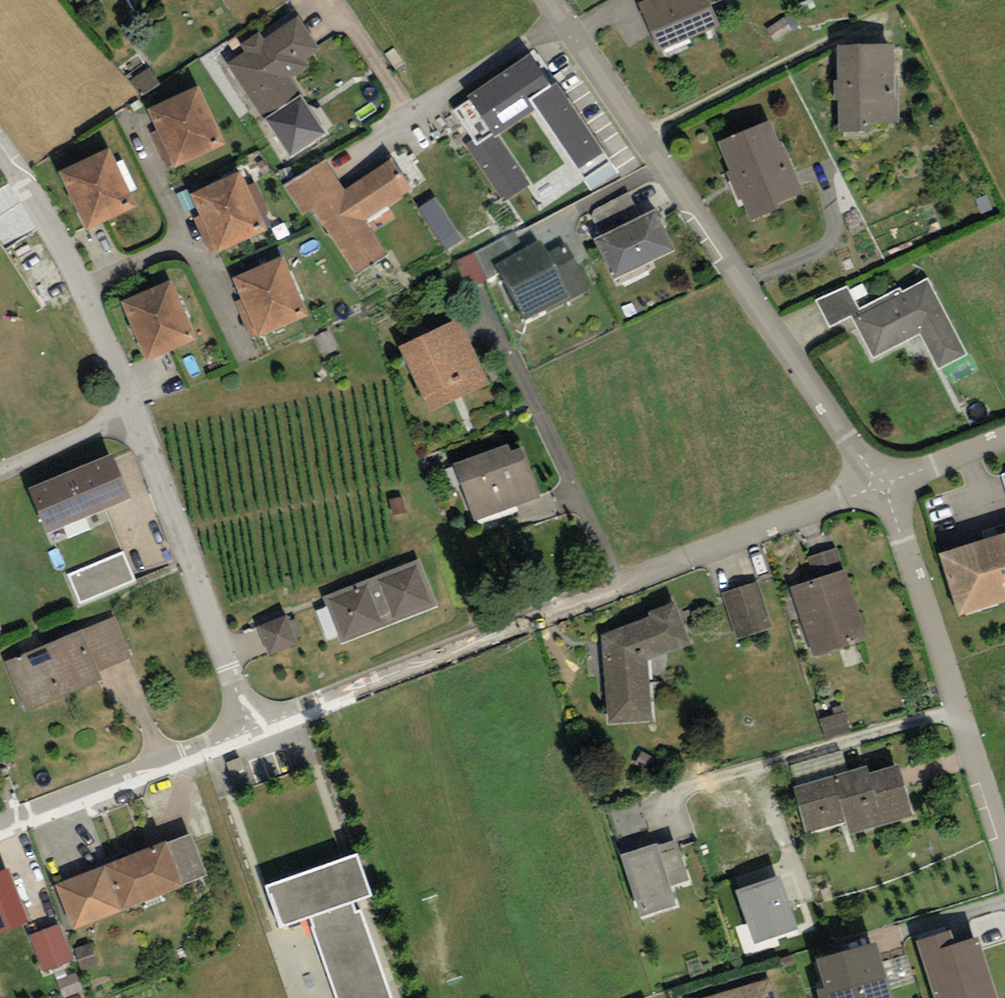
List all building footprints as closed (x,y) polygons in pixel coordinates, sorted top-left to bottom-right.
[(639,9),(659,54),(718,28),(706,0),(661,0),(639,9)] [(244,55),(225,68),(289,164),(328,138),(289,80),(307,68),(303,62),(318,52),(297,20),(262,42),(258,36),(240,49),(244,55)] [(894,49),(837,50),(838,137),(871,137),(871,127),(896,127),(894,49)] [(610,165),(535,54),(464,101),(467,104),(453,114),(472,143),(465,148),(503,204),(527,187),(496,140),(533,115),(580,185),(610,165)] [(198,91),(148,115),(174,173),(226,149),(198,91)] [(770,125),(718,146),(751,225),(783,212),(780,206),(803,197),(785,152),(782,154),(770,125)] [(110,151),(58,175),(87,234),(138,210),(110,151)] [(345,193),(327,164),(283,189),(303,218),(315,211),(355,274),(387,256),(365,225),(412,195),(391,164),(345,193)] [(242,177),(191,200),(217,257),(268,234),(242,177)] [(587,219),(596,239),(645,218),(637,198),(587,219)] [(439,201),(423,211),(445,245),(460,235),(439,201)] [(654,215),(596,243),(615,281),(673,253),(654,215)] [(541,254),(495,278),(525,335),(569,311),(568,308),(589,297),(566,254),(546,264),(541,254)] [(283,261),(233,283),(259,342),(309,320),(283,261)] [(859,313),(851,317),(852,320),(873,361),(919,337),(938,374),(967,359),(927,283),(903,295),(901,291),(859,313)] [(172,285),(120,308),(147,366),(198,343),(172,285)] [(851,317),(859,313),(847,288),(816,304),(830,331),(852,320),(851,317)] [(398,351),(430,416),(489,387),(457,322),(398,351)] [(508,449),(454,468),(474,524),(500,514),(501,517),(541,503),(523,453),(511,457),(508,449)] [(111,460),(27,494),(45,538),(129,504),(111,460)] [(939,560),(957,621),(1004,607),(1004,539),(939,560)] [(123,553),(69,574),(81,603),(134,582),(123,553)] [(420,561),(323,599),(341,646),(438,609),(420,561)] [(790,590),(812,661),(867,643),(845,573),(790,590)] [(728,597),(742,641),(774,631),(760,587),(728,597)] [(650,620),(600,637),(609,725),(651,720),(646,665),(691,648),(675,606),(648,615),(650,620)] [(115,618),(81,633),(98,673),(133,659),(115,618)] [(288,623),(266,631),(274,653),(296,644),(288,623)] [(81,633),(5,664),(27,716),(103,684),(98,673),(81,633)] [(829,742),(853,736),(849,718),(825,723),(829,742)] [(867,761),(794,782),(809,831),(845,820),(849,831),(914,812),(898,759),(869,768),(867,761)] [(191,830),(168,839),(184,881),(207,872),(191,830)] [(166,836),(55,881),(73,925),(184,881),(168,839),(166,836)] [(676,842),(619,861),(640,923),(676,912),(669,890),(689,883),(676,842)] [(266,880),(281,924),(308,914),(338,997),(394,997),(357,894),(373,888),(358,848),(266,880)] [(9,863),(0,867),(0,923),(28,912),(9,863)] [(743,890),(758,948),(801,937),(785,879),(743,890)] [(58,921),(28,932),(42,972),(72,961),(58,921)] [(920,946),(937,997),(1000,997),(978,929),(957,936),(954,929),(934,935),(935,941),(920,946)] [(816,952),(824,982),(817,984),(821,997),(894,997),(876,935),(816,952)] [(91,942),(74,948),(82,970),(99,964),(91,942)] [(77,970),(57,978),(65,997),(85,988),(77,970)] [(696,997),(777,997),(770,975),(696,997)]
